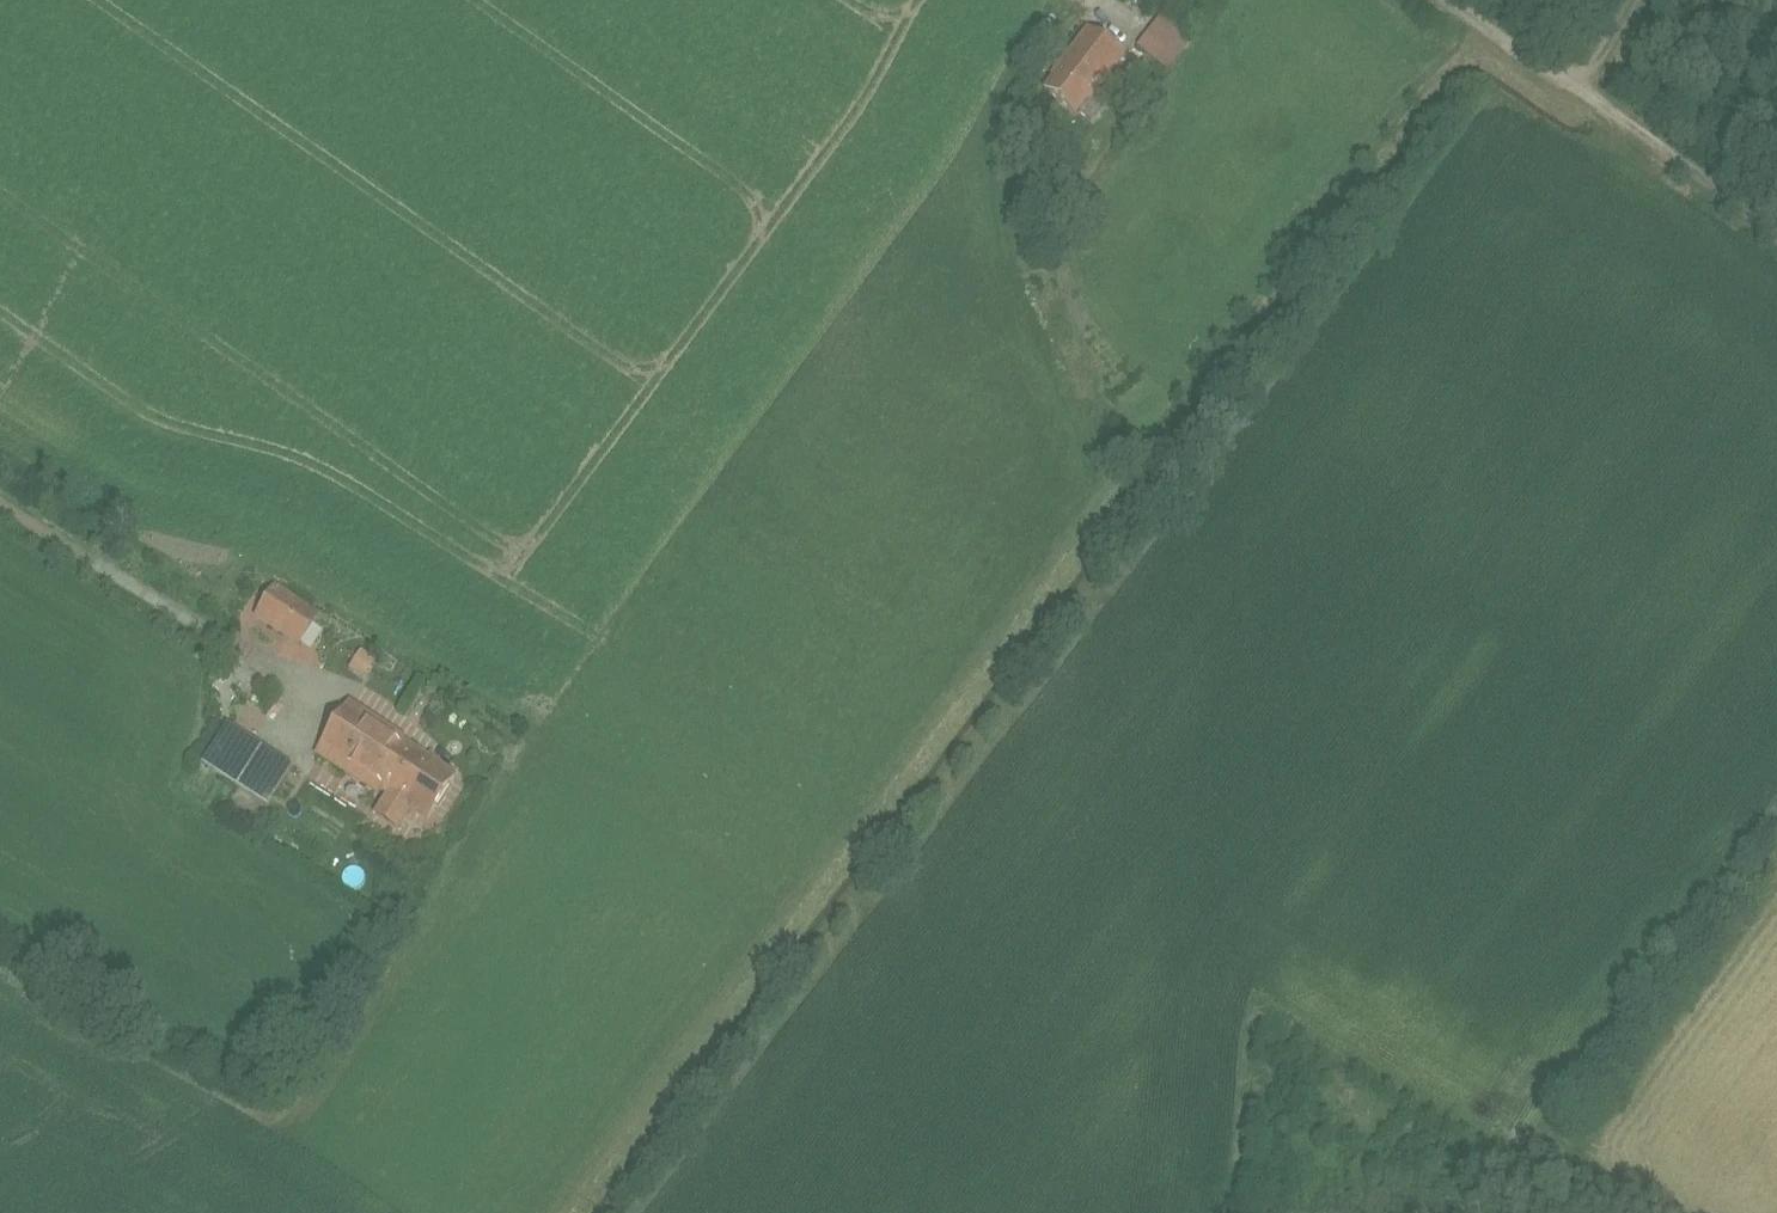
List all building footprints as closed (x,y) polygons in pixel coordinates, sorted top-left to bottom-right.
[(1192,30),(1162,7),(1133,43),(1164,67),(1192,30)] [(1122,54),(1084,24),(1036,83),(1074,113),(1122,54)] [(319,609),(272,580),(250,616),(297,645),(319,609)] [(456,770),(349,703),(315,755),(422,823),(456,770)] [(291,763),(223,721),(198,762),(266,804),(291,763)]
